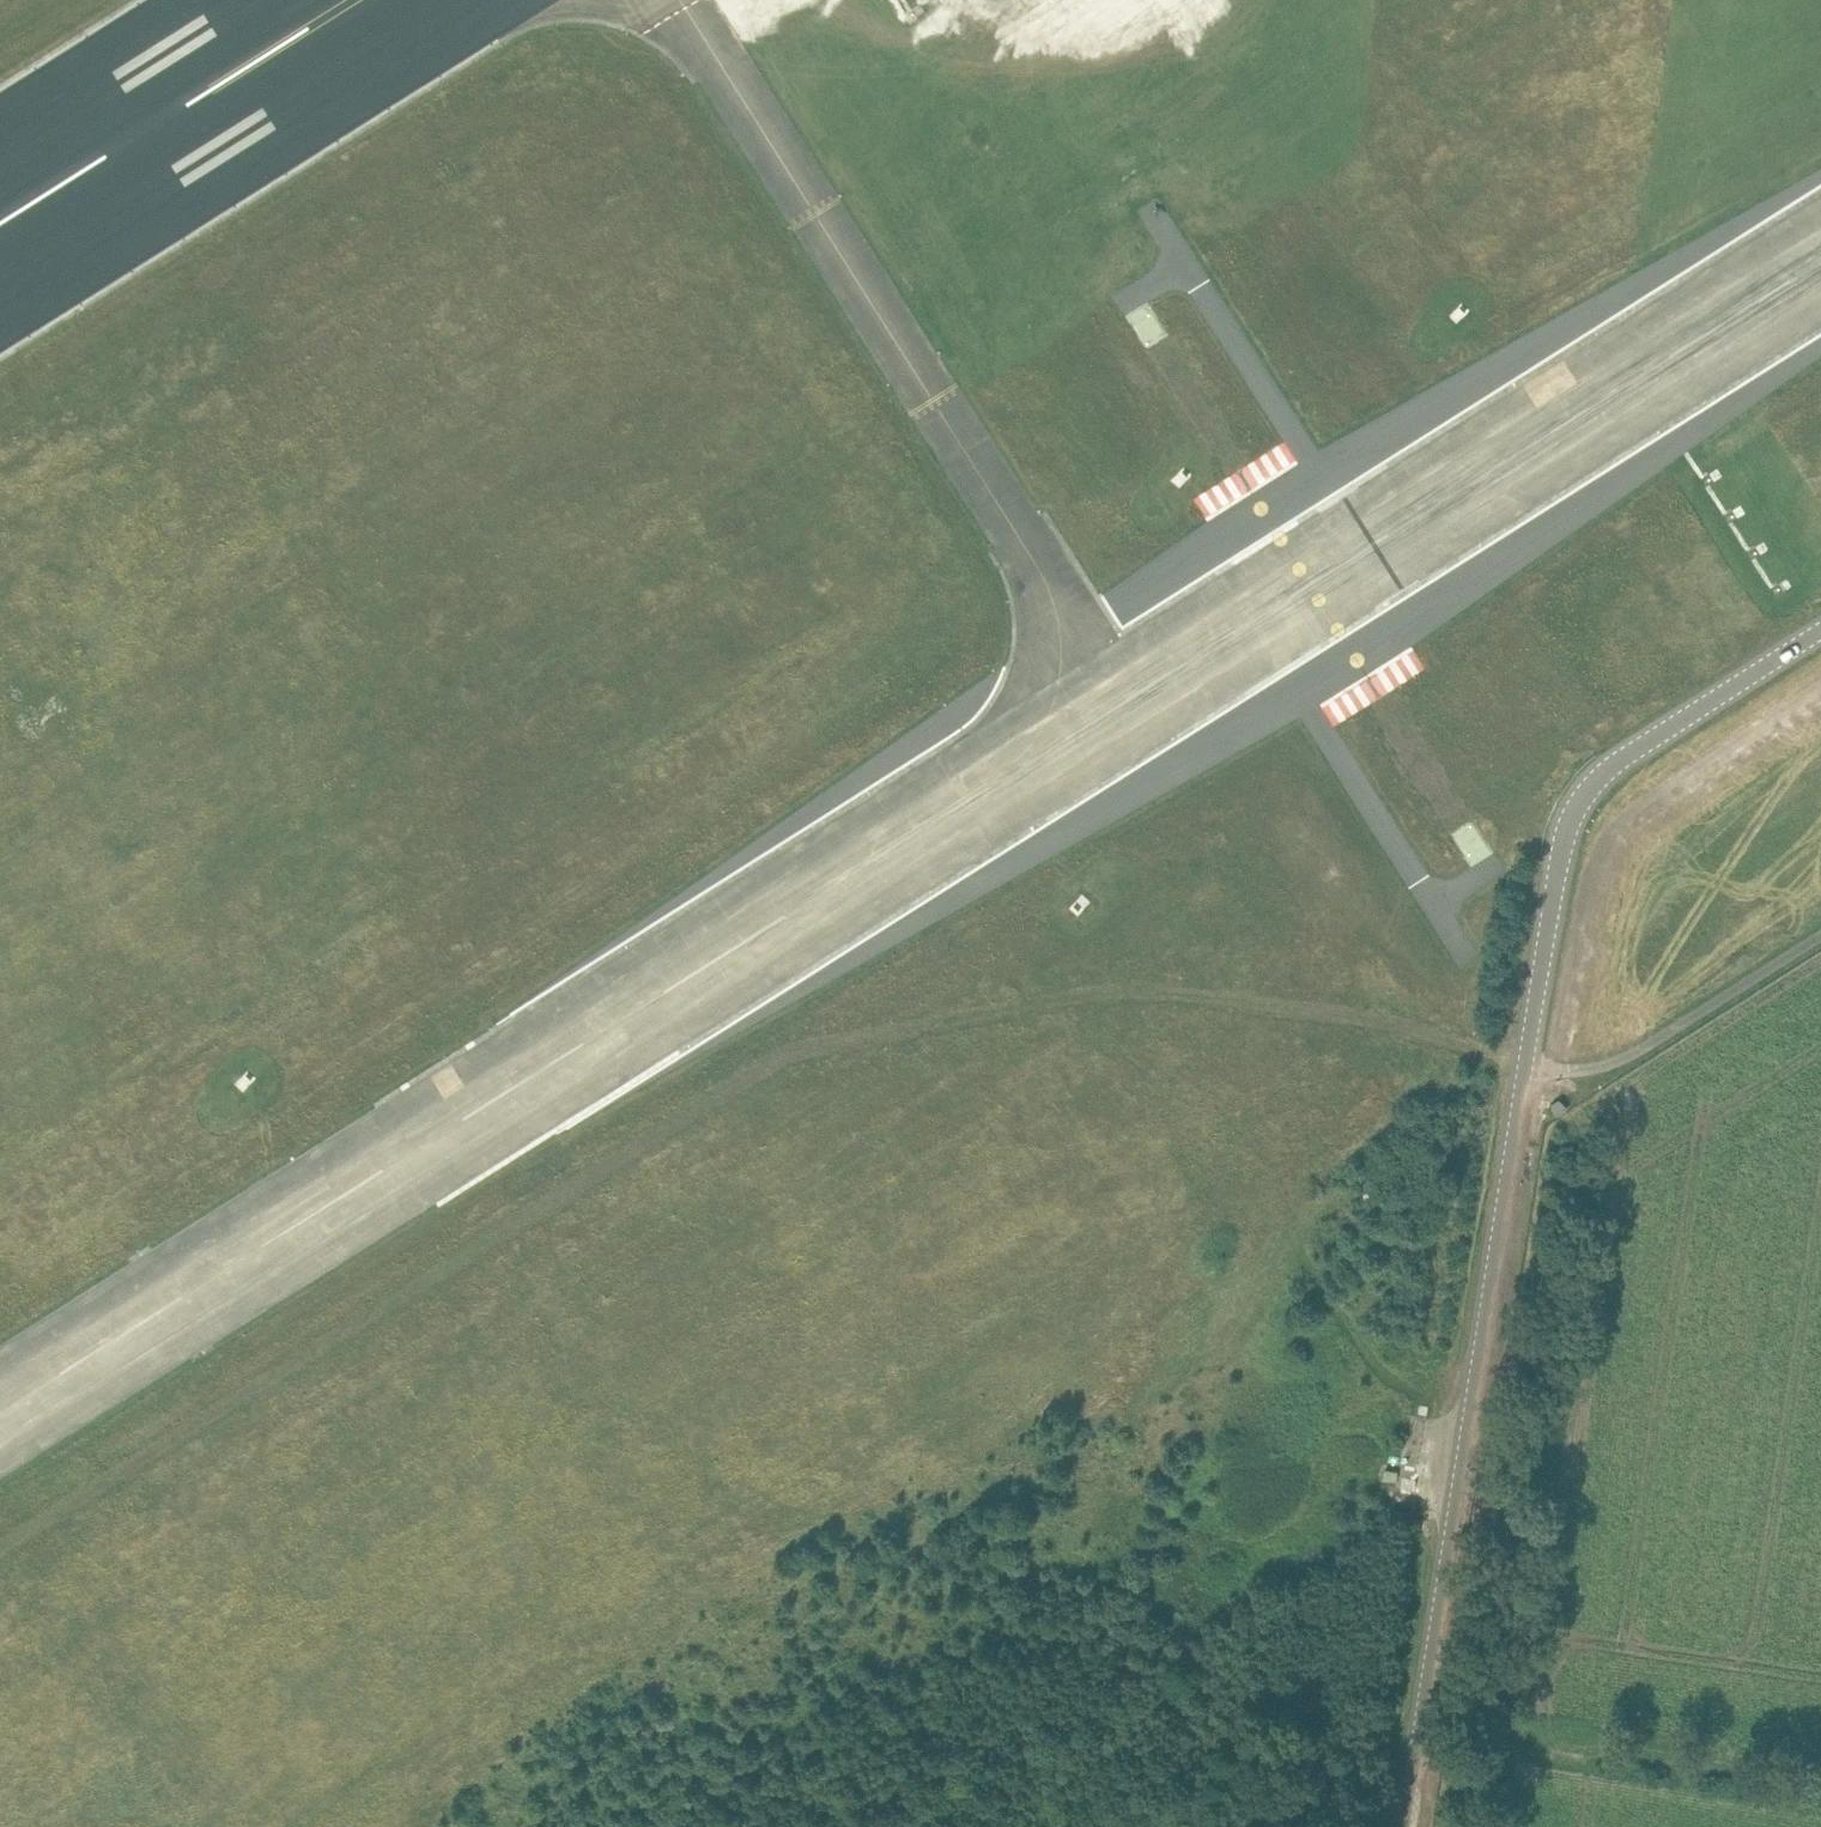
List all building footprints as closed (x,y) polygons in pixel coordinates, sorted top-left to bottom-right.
[(1399,1471),(1386,1469),(1384,1478),(1397,1480),(1399,1471)]
